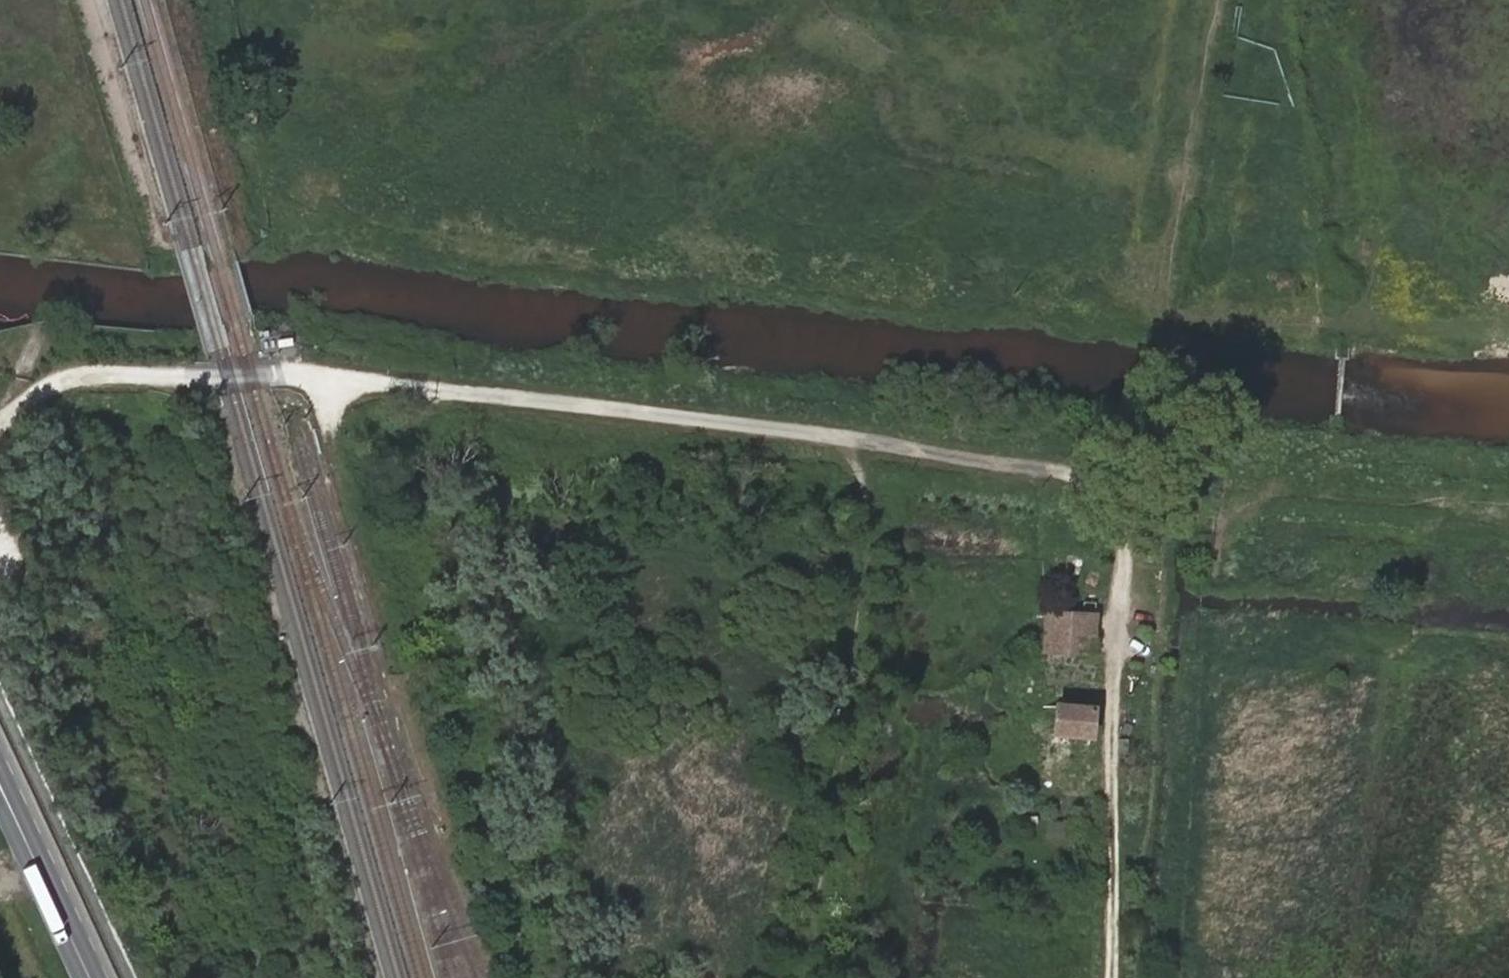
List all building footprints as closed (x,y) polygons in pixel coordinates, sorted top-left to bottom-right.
[(1089,657),(1091,619),(1042,616),(1040,654),(1089,657)] [(1092,682),(1036,680),(1034,702),(1054,704),(1053,740),(1088,742),(1092,682)]
